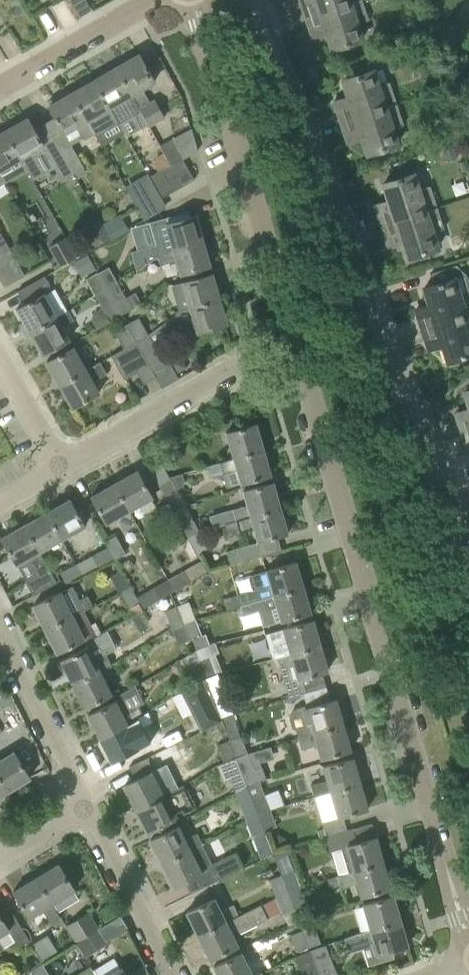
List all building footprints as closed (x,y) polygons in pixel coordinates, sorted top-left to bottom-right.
[(306,16),(356,0),(300,0),(306,16)] [(306,16),(312,36),(326,32),(331,49),(360,39),(355,23),(368,19),(361,0),(356,0),(306,16)] [(138,54),(116,67),(147,124),(148,126),(163,118),(153,100),(149,102),(142,88),(154,81),(138,54)] [(116,67),(93,80),(118,124),(134,114),(141,127),(147,124),(116,67)] [(334,102),(341,122),(395,104),(388,83),(377,86),(372,70),(342,80),(348,97),(334,102)] [(118,124),(93,80),(71,93),(94,134),(96,137),(118,124)] [(94,134),(71,93),(61,99),(59,95),(47,102),(49,105),(48,106),(58,123),(63,133),(75,126),(83,140),(94,134)] [(395,104),(341,122),(348,141),(361,137),(367,154),(396,144),(391,128),(402,124),(395,104)] [(45,149),(42,145),(27,118),(4,131),(20,158),(27,169),(32,178),(43,172),(34,156),(45,149)] [(159,146),(170,165),(181,158),(182,159),(197,151),(191,129),(189,129),(159,146)] [(20,158),(4,131),(0,133),(0,176),(4,183),(27,169),(20,158)] [(66,137),(55,143),(73,173),(83,167),(66,137)] [(73,173),(55,143),(45,149),(62,179),(73,173)] [(445,160),(456,157),(453,147),(442,150),(445,160)] [(181,158),(170,165),(148,177),(161,198),(176,189),(193,179),(182,159),(181,158)] [(375,205),(381,225),(436,207),(429,186),(417,190),(412,174),(401,178),(382,184),(388,201),(375,205)] [(132,199),(143,220),(162,209),(155,197),(152,198),(148,191),(132,199)] [(436,207),(381,225),(388,245),(401,241),(407,258),(436,248),(431,232),(443,228),(436,207)] [(103,223),(111,238),(129,228),(121,214),(103,223)] [(165,223),(172,249),(202,240),(195,215),(165,223)] [(84,227),(94,246),(109,238),(99,219),(84,227)] [(48,247),(60,267),(77,258),(65,237),(48,247)] [(202,240),(172,249),(173,249),(157,254),(160,265),(176,261),(180,274),(210,266),(202,240)] [(12,254),(5,243),(0,246),(0,261),(12,254)] [(18,265),(12,254),(0,261),(0,275),(18,265)] [(87,255),(77,261),(85,275),(95,269),(87,255)] [(0,275),(0,281),(3,287),(24,275),(18,265),(0,275)] [(108,267),(97,273),(106,289),(116,282),(108,267)] [(415,309),(422,329),(468,314),(468,291),(459,294),(453,278),(450,267),(429,274),(433,285),(423,288),(429,305),(415,309)] [(86,279),(95,295),(106,289),(97,273),(86,279)] [(174,311),(174,314),(175,314),(181,310),(219,299),(212,273),(182,282),(171,285),(178,310),(174,311)] [(16,309),(29,332),(56,317),(43,295),(47,293),(49,284),(44,276),(18,290),(25,303),(16,309)] [(116,282),(106,289),(120,315),(140,304),(134,293),(125,298),(116,282)] [(106,289),(95,295),(71,308),(76,316),(99,303),(109,321),(120,315),(106,289)] [(175,314),(174,314),(160,325),(167,335),(176,328),(182,333),(189,335),(198,333),(198,332),(226,324),(219,299),(181,310),(175,314)] [(56,317),(29,332),(42,355),(69,340),(61,326),(73,320),(68,310),(56,317)] [(422,329),(428,349),(442,345),(447,362),(466,356),(468,355),(468,314),(422,329)] [(137,320),(126,326),(135,341),(146,335),(137,320)] [(115,332),(124,348),(135,341),(126,326),(115,332)] [(157,354),(146,335),(135,341),(152,372),(163,366),(157,354)] [(135,341),(124,348),(111,356),(124,380),(138,372),(144,384),(155,377),(135,341)] [(45,362),(58,385),(85,370),(85,369),(73,347),(45,362)] [(85,370),(58,385),(71,408),(98,393),(91,380),(105,372),(99,361),(85,369),(85,370)] [(183,362),(173,368),(179,378),(188,373),(183,362)] [(462,433),(468,431),(468,409),(456,413),(462,433)] [(226,432),(233,458),(263,449),(255,424),(226,432)] [(263,449),(233,458),(206,466),(209,477),(221,473),(225,488),(270,475),(263,449)] [(149,468),(157,482),(170,478),(160,461),(149,468)] [(136,470),(113,483),(129,510),(152,497),(136,470)] [(157,482),(173,509),(185,505),(170,478),(157,482)] [(232,510),(235,521),(280,508),(272,482),(243,491),(247,505),(232,510)] [(129,510),(113,483),(90,496),(106,523),(116,517),(124,531),(135,524),(128,511),(129,510)] [(69,499),(46,512),(61,539),(84,526),(69,499)] [(180,521),(189,537),(200,531),(213,527),(210,517),(195,522),(185,505),(173,509),(180,521)] [(253,528),(257,542),(287,533),(287,531),(290,530),(286,518),(283,519),(280,508),(235,521),(225,524),(228,535),(253,528)] [(46,512),(24,524),(39,552),(61,539),(46,512)] [(39,552),(24,524),(1,537),(16,564),(27,558),(37,577),(25,583),(32,596),(55,582),(38,552),(39,552)] [(200,531),(189,537),(198,552),(208,546),(200,531)] [(181,535),(168,542),(172,550),(185,543),(181,535)] [(93,555),(75,564),(81,576),(114,560),(105,540),(89,547),(93,555)] [(186,544),(181,547),(188,560),(196,556),(188,542),(186,544)] [(261,555),(257,542),(233,549),(226,551),(230,564),(261,555)] [(253,589),(257,600),(259,600),(303,587),(295,562),(266,570),(270,584),(253,589)] [(81,576),(75,564),(60,572),(66,583),(81,576)] [(130,588),(120,570),(109,576),(118,594),(130,588)] [(183,571),(167,579),(173,590),(189,581),(183,571)] [(173,590),(167,579),(151,588),(157,599),(173,590)] [(92,605),(87,594),(78,598),(72,585),(32,605),(44,629),(72,615),(92,605)] [(259,600),(257,600),(241,605),(242,609),(248,612),(259,609),(264,626),(310,612),(303,587),(259,600)] [(130,588),(118,594),(126,609),(138,603),(130,588)] [(197,598),(176,606),(183,623),(194,618),(204,615),(197,598)] [(164,610),(170,627),(183,623),(176,606),(164,610)] [(72,615),(44,629),(56,653),(84,639),(72,615)] [(194,618),(183,623),(189,640),(201,635),(194,618)] [(283,628),(290,654),(320,645),(313,620),(283,628)] [(183,623),(170,627),(177,644),(189,640),(183,623)] [(327,671),(320,645),(290,654),(277,658),(285,683),(327,671)] [(72,684),(99,670),(111,664),(105,653),(94,659),(88,646),(60,661),(72,684)] [(210,656),(197,660),(204,677),(217,673),(210,656)] [(186,664),(192,682),(204,677),(197,660),(186,664)] [(99,670),(72,684),(84,708),(111,694),(99,670)] [(217,673),(204,677),(205,679),(211,694),(223,690),(217,673)] [(205,679),(182,691),(201,730),(221,720),(211,694),(205,679)] [(127,725),(142,714),(138,705),(128,710),(122,697),(87,715),(99,738),(99,739),(127,725)] [(343,724),(340,713),(342,713),(339,700),(336,701),(335,699),(306,708),(305,706),(295,708),(289,713),(288,719),(292,729),(294,728),(297,738),(313,733),(343,724)] [(150,742),(141,726),(152,721),(147,711),(142,714),(127,725),(99,739),(111,762),(150,742)] [(343,724),(297,738),(301,749),(316,744),(320,758),(350,750),(343,724)] [(240,736),(228,740),(235,757),(247,753),(240,736)] [(216,744),(223,761),(235,757),(228,740),(216,744)] [(7,791),(29,778),(13,751),(0,759),(0,780),(7,791)] [(247,753),(235,757),(246,786),(265,779),(260,767),(253,770),(247,753)] [(235,757),(223,761),(223,762),(215,765),(222,782),(229,778),(234,791),(246,786),(235,757)] [(313,796),(330,791),(359,783),(352,757),(323,766),(326,779),(310,784),(313,796)] [(123,785),(134,809),(162,795),(150,771),(123,785)] [(320,822),(325,836),(346,830),(341,816),(367,808),(359,783),(330,791),(337,817),(320,822)] [(162,795),(134,809),(146,832),(177,817),(175,813),(180,811),(182,815),(195,808),(183,785),(162,795)] [(262,792),(250,797),(257,814),(268,809),(262,792)] [(238,801),(244,818),(257,814),(250,797),(238,801)] [(268,809),(257,814),(263,831),(274,826),(268,809)] [(257,814),(244,818),(251,835),(263,831),(257,814)] [(150,840),(162,863),(189,850),(201,844),(202,843),(202,842),(201,843),(196,833),(184,839),(177,826),(150,840)] [(340,848),(347,873),(383,862),(375,837),(357,842),(352,828),(346,830),(325,836),(325,837),(324,837),(328,851),(340,848)] [(189,850),(162,863),(173,887),(201,873),(200,872),(207,869),(213,881),(239,867),(233,854),(211,865),(201,844),(189,850)] [(274,859),(280,874),(287,892),(298,887),(285,855),(274,859)] [(383,862),(347,873),(336,876),(340,888),(356,883),(360,896),(390,888),(383,862)] [(35,877),(51,904),(56,912),(79,898),(58,863),(35,877)] [(267,879),(274,897),(287,892),(280,874),(267,879)] [(51,904),(35,877),(13,891),(29,917),(51,904)] [(298,887),(287,892),(293,909),(305,904),(298,887)] [(287,892),(274,897),(281,914),(293,909),(287,892)] [(363,904),(370,929),(400,920),(392,895),(363,904)] [(257,896),(248,900),(252,909),(259,905),(261,904),(257,896)] [(186,912),(198,936),(225,922),(239,915),(234,905),(220,912),(213,898),(186,912)] [(109,905),(98,912),(104,921),(114,915),(109,905)] [(225,922),(198,936),(209,959),(237,945),(230,932),(235,929),(237,933),(266,919),(259,905),(252,909),(239,915),(225,922)] [(15,941),(18,946),(29,940),(9,907),(0,912),(0,950),(15,941)] [(76,942),(97,928),(98,928),(88,911),(65,925),(76,942)] [(400,920),(370,929),(342,937),(348,953),(368,947),(373,963),(391,957),(390,951),(407,946),(400,920)] [(313,926),(302,931),(308,947),(320,943),(313,926)] [(97,928),(76,942),(75,942),(84,957),(106,943),(97,928)] [(308,947),(302,931),(290,935),(296,952),(308,947)] [(41,963),(42,962),(57,953),(47,935),(30,945),(41,963)] [(309,951),(319,974),(333,974),(336,974),(325,945),(309,951)] [(309,951),(295,957),(302,974),(319,974),(309,951)] [(255,962),(247,965),(240,953),(213,966),(217,974),(256,974),(260,973),(255,962)] [(95,974),(126,974),(121,967),(120,968),(113,958),(92,970),(95,974)] [(92,970),(90,966),(75,974),(95,974),(92,970)]
